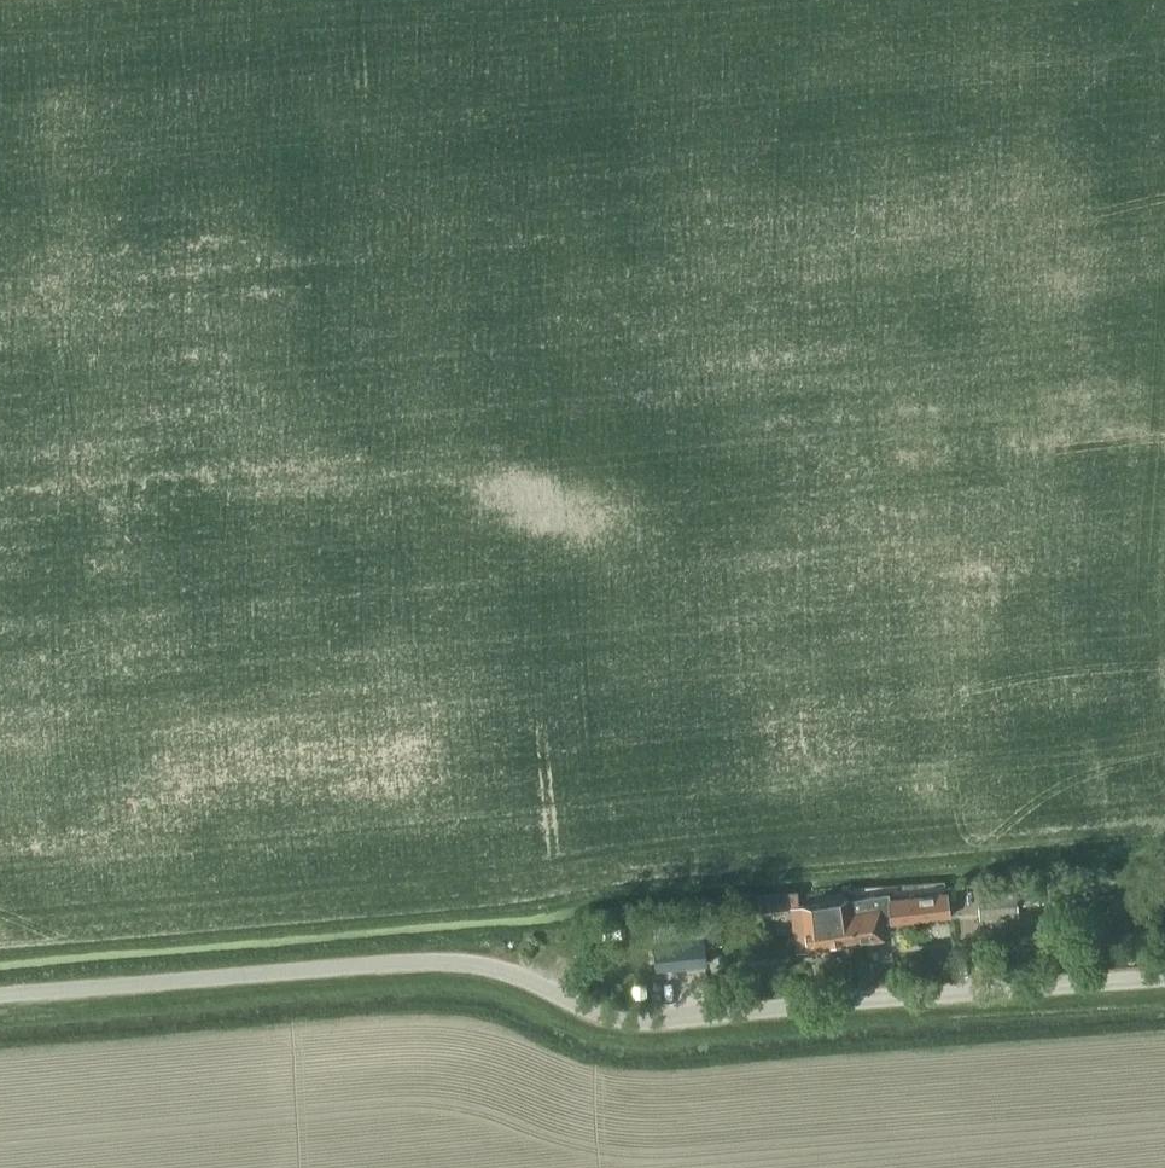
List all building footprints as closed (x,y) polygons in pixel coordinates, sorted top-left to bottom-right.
[(1016,886),(1017,905),(1039,904),(1037,879),(1016,880),(1016,886)] [(1017,905),(1016,886),(976,889),(978,919),(1018,916),(1017,905)] [(848,896),(803,903),(806,931),(799,931),(800,939),(807,938),(808,950),(882,937),(881,922),(890,920),(888,899),(887,893),(848,900),(848,896)] [(949,915),(946,893),(888,899),(890,920),(891,921),(949,915)] [(713,916),(653,922),(654,941),(702,936),(703,945),(715,944),(713,916)] [(702,936),(654,941),(657,967),(705,962),(703,945),(702,936)]
